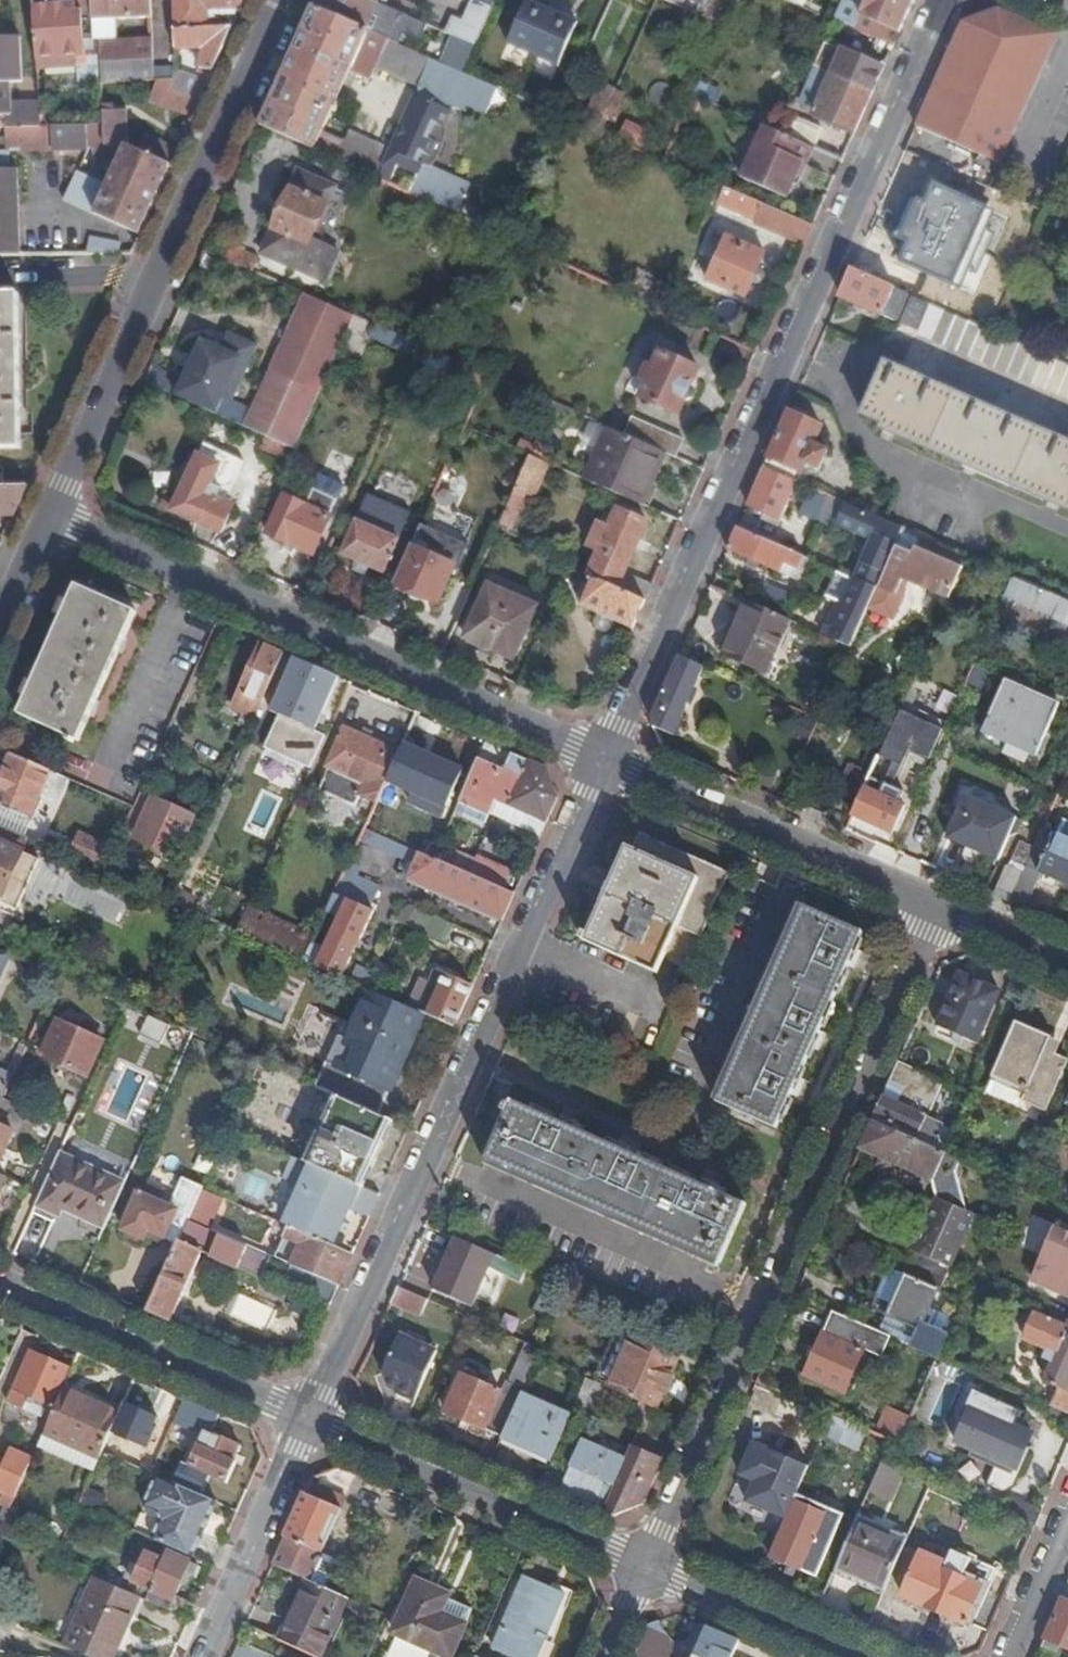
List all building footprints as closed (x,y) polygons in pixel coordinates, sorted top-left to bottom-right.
[(85,12),(86,21),(153,18),(152,0),(84,0),(85,12)] [(153,18),(163,18),(163,3),(158,3),(158,0),(152,0),(153,18)] [(177,32),(234,29),(237,21),(229,21),(229,17),(211,17),(210,12),(241,11),(247,0),(176,0),(177,32)] [(364,0),(319,0),(315,8),(351,24),(357,10),(400,28),(404,16),(375,5),(364,0)] [(497,0),(472,0),(478,3),(493,10),(497,0)] [(585,17),(530,0),(525,0),(510,48),(570,66),(585,17)] [(837,19),(896,45),(902,32),(916,0),(846,0),(837,19)] [(476,48),(493,10),(478,3),(462,41),(476,48)] [(86,21),(85,12),(79,12),(78,5),(34,8),(38,73),(80,71),(79,59),(88,57),(88,49),(86,21)] [(1003,164),(1060,35),(996,7),(965,19),(937,84),(918,125),(1003,164)] [(423,88),(424,86),(435,61),(351,24),(315,8),(289,66),(263,125),(317,151),(352,70),(376,81),(381,69),(423,88)] [(127,23),(145,23),(145,37),(158,37),(158,21),(123,21),(124,37),(128,37),(127,23)] [(234,29),(177,32),(177,51),(207,50),(202,69),(214,73),(234,29)] [(462,41),(455,38),(449,51),(471,61),(476,48),(462,41)] [(93,48),(88,49),(88,57),(102,56),(103,69),(144,66),(143,53),(142,43),(93,45),(93,48)] [(157,82),(156,67),(155,52),(143,53),(144,66),(103,69),(104,85),(157,82)] [(873,96),(884,71),(845,54),(835,78),(873,96)] [(0,56),(0,79),(8,78),(8,55),(0,56)] [(440,102),(451,107),(466,75),(465,74),(457,70),(435,61),(424,86),(440,102)] [(457,70),(465,74),(468,65),(460,61),(457,70)] [(176,73),(176,66),(156,67),(157,82),(159,82),(175,81),(176,73)] [(861,122),(873,96),(835,78),(820,72),(814,88),(828,94),(817,116),(856,133),(861,122)] [(209,85),(176,73),(175,81),(174,92),(201,103),(209,85)] [(490,117),(501,90),(466,75),(451,107),(464,113),(490,117)] [(193,120),(201,103),(174,92),(175,81),(159,82),(152,104),(193,120)] [(9,129),(42,128),(41,106),(11,107),(11,84),(8,84),(0,85),(0,130),(9,129)] [(719,93),(699,84),(694,96),(702,100),(714,105),(719,93)] [(594,108),(614,114),(622,91),(602,85),(594,108)] [(694,96),(689,109),(696,113),(702,100),(694,96)] [(340,162),(460,217),(473,187),(430,168),(454,115),(423,101),(416,103),(394,151),(353,133),(340,162)] [(108,146),(128,145),(130,145),(128,112),(106,114),(107,125),(108,140),(108,146)] [(811,148),(819,151),(826,133),(788,116),(781,134),(811,148)] [(598,133),(601,126),(594,123),(591,130),(598,133)] [(42,128),(9,129),(10,147),(25,146),(25,151),(90,149),(89,126),(42,128)] [(607,129),(601,126),(598,133),(605,136),(607,129)] [(811,148),(781,134),(766,128),(742,180),(788,200),(811,148)] [(172,167),(179,152),(147,135),(140,152),(172,167)] [(157,202),(172,167),(140,152),(128,148),(128,145),(108,146),(108,140),(95,140),(96,159),(121,163),(110,187),(79,173),(67,204),(141,237),(157,202)] [(0,172),(0,257),(23,256),(20,172),(0,172)] [(322,220),(336,189),(300,173),(265,254),(326,281),(340,253),(318,244),(325,230),(322,220)] [(774,230),(807,244),(814,228),(714,184),(710,195),(723,201),(721,206),(751,219),(752,217),(775,227),(774,230)] [(947,234),(956,215),(915,197),(894,247),(926,261),(939,231),(947,234)] [(248,251),(214,236),(206,252),(256,275),(261,263),(246,257),(248,251)] [(747,300),(766,255),(728,239),(709,284),(747,300)] [(126,255),(127,244),(92,240),(88,255),(126,255)] [(133,255),(138,245),(127,244),(126,255),(133,255)] [(70,256),(83,255),(83,245),(70,246),(70,256)] [(896,263),(864,249),(854,271),(887,286),(896,263)] [(887,286),(854,271),(842,297),(897,323),(909,296),(887,286)] [(19,296),(0,296),(0,456),(3,456),(3,451),(21,451),(19,296)] [(356,318),(307,297),(247,430),(267,440),(289,449),(296,453),(356,318)] [(931,305),(914,298),(903,323),(920,331),(931,305)] [(1058,360),(993,332),(986,329),(933,306),(921,334),(1067,398),(1067,365),(1058,360)] [(993,332),(996,324),(989,321),(986,329),(993,332)] [(422,348),(377,328),(372,339),(417,359),(422,348)] [(186,384),(154,369),(147,384),(245,429),(252,413),(233,405),(259,349),(231,337),(223,353),(204,344),(186,384)] [(681,416),(700,371),(658,352),(637,398),(681,416)] [(865,417),(1067,505),(1067,444),(887,365),(865,417)] [(824,429),(790,414),(765,469),(800,484),(806,487),(810,476),(804,474),(808,464),(822,470),(829,453),(816,447),(824,429)] [(627,437),(663,452),(670,437),(634,421),(627,437)] [(588,478),(644,503),(665,454),(663,452),(627,437),(610,429),(588,478)] [(289,449),(267,440),(262,451),(279,459),(281,454),(286,456),(289,449)] [(225,506),(244,464),(206,447),(202,459),(200,458),(174,514),(223,537),(235,510),(225,506)] [(800,484),(765,469),(758,487),(749,506),(766,514),(764,521),(779,527),(800,484)] [(527,470),(497,538),(505,542),(516,516),(529,521),(537,502),(535,501),(545,478),(527,470)] [(28,489),(4,489),(0,489),(0,517),(16,517),(21,504),(28,489)] [(830,497),(814,490),(802,516),(818,524),(830,497)] [(316,558),(332,520),(286,499),(269,537),(316,558)] [(905,530),(849,505),(840,526),(876,542),(858,581),(879,590),(897,547),(905,530)] [(595,581),(647,603),(653,587),(626,576),(648,524),(620,512),(590,579),(595,581)] [(386,576),(400,542),(358,525),(344,557),(386,576)] [(804,557),(739,528),(730,550),(783,573),(784,570),(804,578),(812,560),(804,557)] [(897,547),(879,590),(870,608),(896,620),(905,598),(900,595),(906,579),(951,600),(970,559),(941,546),(936,557),(919,550),(916,557),(897,547)] [(413,548),(396,585),(442,605),(460,562),(444,555),(442,561),(413,548)] [(1007,598),(1067,625),(1067,602),(1015,579),(1007,598)] [(858,581),(857,580),(835,630),(830,627),(825,638),(852,650),(870,608),(879,590),(858,581)] [(582,609),(635,632),(647,603),(595,581),(582,609)] [(517,663),(539,610),(490,588),(467,642),(517,663)] [(80,744),(137,615),(78,589),(20,718),(80,744)] [(790,623),(745,602),(738,618),(742,620),(727,656),(767,675),(790,623)] [(256,721),(284,656),(263,647),(241,696),(242,697),(235,712),(256,721)] [(705,669),(681,658),(653,720),(655,725),(676,734),(705,669)] [(317,734),(341,681),(330,676),(295,661),(272,714),(289,722),(285,732),(295,737),(300,727),(317,734)] [(1009,682),(995,712),(1009,718),(1001,736),(1040,753),(1061,706),(1009,682)] [(861,804),(856,816),(895,833),(906,807),(900,804),(901,800),(885,792),(883,798),(879,795),(893,764),(890,762),(911,716),(902,712),(872,780),(861,804)] [(1009,718),(995,712),(982,742),(1034,765),(1040,753),(1001,736),(1009,718)] [(391,777),(401,754),(346,730),(328,771),(330,772),(327,778),(329,784),(344,791),(348,780),(366,788),(361,800),(378,807),(391,777)] [(547,826),(558,802),(549,773),(526,763),(487,746),(461,805),(491,818),(497,803),(547,826)] [(463,773),(404,748),(401,754),(391,777),(411,786),(409,792),(424,798),(423,801),(447,811),(463,773)] [(71,781),(14,755),(0,786),(0,808),(4,810),(32,823),(34,824),(47,795),(61,802),(71,781)] [(316,767),(319,760),(311,757),(309,763),(316,767)] [(841,795),(861,804),(872,780),(852,771),(841,795)] [(176,859),(198,810),(159,792),(137,842),(176,859)] [(966,796),(951,844),(1012,863),(1027,815),(966,796)] [(24,839),(32,823),(4,810),(0,818),(0,829),(12,834),(24,839)] [(4,899),(24,855),(6,847),(12,834),(0,829),(0,897),(4,899)] [(1029,868),(1067,885),(1067,840),(1045,830),(1029,868)] [(374,836),(366,833),(362,843),(370,846),(374,836)] [(724,892),(733,875),(642,834),(634,852),(629,849),(589,936),(586,935),(583,942),(658,975),(678,929),(704,941),(713,916),(724,892)] [(102,870),(112,851),(82,837),(73,857),(102,870)] [(503,925),(515,899),(435,863),(381,839),(377,851),(415,868),(409,883),(503,925)] [(438,858),(441,850),(436,848),(432,855),(438,858)] [(1010,864),(997,895),(1013,903),(1027,872),(1010,864)] [(326,953),(315,948),(307,965),(344,981),(375,914),(371,912),(381,891),(357,880),(362,871),(352,865),(329,916),(341,921),(326,953)] [(240,935),(245,923),(178,894),(173,906),(206,920),(240,935)] [(778,1130),(793,1097),(800,1081),(813,1050),(820,1033),(849,969),(856,952),(864,935),(806,909),(721,1104),(778,1130)] [(264,916),(252,910),(245,923),(240,935),(307,965),(315,948),(317,941),(263,918),(264,916)] [(872,959),(856,952),(849,969),(865,976),(872,959)] [(10,959),(0,954),(0,982),(10,959)] [(366,991),(368,992),(380,997),(392,972),(379,966),(374,976),(366,991)] [(352,985),(366,991),(374,976),(359,970),(352,985)] [(425,1017),(456,1031),(468,1004),(474,991),(435,974),(431,985),(422,982),(409,1010),(425,1017)] [(980,1044),(1002,993),(963,976),(940,1027),(980,1044)] [(339,1038),(402,1067),(425,1017),(409,1010),(380,997),(368,992),(351,1029),(345,1026),(339,1038)] [(1048,1112),(1067,1066),(1067,1061),(1046,1051),(1052,1038),(1019,1023),(988,1093),(1021,1108),(1024,1102),(1048,1112)] [(88,1081),(103,1045),(59,1025),(43,1059),(88,1081)] [(820,1033),(813,1050),(829,1058),(837,1041),(820,1033)] [(378,1119),(402,1067),(339,1038),(314,1091),(340,1102),(378,1119)] [(923,1096),(932,1076),(900,1062),(892,1082),(923,1096)] [(14,1078),(0,1072),(0,1110),(4,1100),(14,1078)] [(800,1081),(793,1097),(808,1104),(816,1087),(800,1081)] [(884,1098),(877,1114),(919,1134),(920,1133),(942,1144),(949,1129),(884,1098)] [(4,1100),(0,1110),(0,1169),(14,1136),(17,1137),(28,1112),(4,1100)] [(310,1168),(361,1190),(390,1125),(378,1119),(340,1102),(310,1168)] [(579,1133),(562,1126),(516,1106),(514,1110),(510,1107),(506,1116),(510,1118),(491,1164),(721,1264),(747,1206),(721,1195),(704,1187),(639,1159),(622,1152),(579,1133)] [(570,1110),(562,1126),(579,1133),(586,1117),(570,1110)] [(873,1122),(862,1150),(935,1182),(942,1165),(957,1172),(962,1161),(946,1154),(873,1122)] [(629,1136),(622,1152),(639,1159),(646,1144),(629,1136)] [(125,1188),(59,1159),(37,1206),(58,1216),(62,1207),(108,1227),(125,1188)] [(288,1230),(330,1249),(349,1212),(370,1222),(380,1199),(361,1190),(310,1168),(295,1161),(285,1183),(305,1192),(288,1230)] [(942,1165),(935,1182),(938,1201),(969,1214),(957,1172),(942,1165)] [(704,1187),(721,1195),(728,1179),(711,1172),(704,1187)] [(169,1237),(182,1242),(191,1223),(192,1220),(172,1211),(175,1205),(162,1200),(164,1192),(151,1186),(145,1199),(140,1197),(122,1233),(128,1236),(128,1241),(137,1245),(141,1242),(156,1249),(160,1239),(166,1242),(169,1237)] [(192,1220),(191,1223),(207,1231),(220,1201),(204,1194),(192,1220)] [(969,1214),(938,1201),(916,1251),(952,1268),(974,1217),(969,1214)] [(182,1242),(149,1316),(171,1326),(202,1257),(205,1251),(213,1254),(213,1253),(214,1253),(221,1237),(207,1231),(191,1223),(182,1242)] [(292,1269),(339,1290),(345,1277),(351,1265),(327,1255),(330,1249),(288,1230),(282,1227),(280,1232),(289,1236),(287,1241),(301,1247),(292,1269)] [(1057,1231),(1035,1282),(1067,1296),(1067,1236),(1057,1231)] [(214,1260),(255,1275),(263,1251),(223,1237),(214,1260)] [(499,1260),(457,1241),(435,1292),(478,1311),(481,1303),(476,1301),(489,1271),(493,1272),(499,1260)] [(327,1255),(351,1265),(354,1259),(332,1249),(330,1249),(327,1255)] [(205,1251),(202,1257),(210,1260),(213,1254),(205,1251)] [(283,1288),(331,1309),(339,1290),(292,1269),(283,1288)] [(919,1331),(913,1346),(940,1358),(965,1301),(907,1276),(889,1317),(919,1331)] [(429,1302),(399,1288),(391,1305),(422,1318),(429,1302)] [(690,1344),(700,1323),(682,1316),(673,1336),(690,1344)] [(1067,1390),(1067,1330),(1036,1316),(1026,1340),(1050,1350),(1046,1360),(1055,1364),(1047,1381),(1067,1390)] [(471,1320),(464,1317),(461,1323),(469,1326),(471,1320)] [(503,1327),(500,1333),(513,1338),(515,1332),(503,1327)] [(541,1351),(546,1341),(525,1332),(520,1342),(541,1351)] [(650,1406),(657,1409),(672,1374),(669,1373),(675,1356),(618,1332),(596,1382),(607,1387),(650,1406)] [(806,1378),(845,1396),(854,1376),(867,1382),(869,1377),(864,1374),(873,1354),(826,1334),(806,1378)] [(379,1383),(417,1400),(433,1364),(394,1347),(379,1383)] [(527,1384),(541,1356),(525,1348),(511,1376),(527,1384)] [(65,1389),(74,1371),(32,1353),(9,1404),(26,1411),(30,1403),(38,1405),(41,1400),(57,1408),(65,1389)] [(669,1373),(672,1374),(675,1376),(682,1359),(675,1356),(669,1373)] [(447,1413),(503,1439),(505,1434),(519,1402),(463,1377),(447,1413)] [(588,1379),(577,1404),(596,1412),(607,1387),(596,1382),(588,1379)] [(122,1414),(65,1389),(57,1408),(46,1432),(103,1457),(105,1453),(108,1446),(122,1414)] [(1031,1416),(974,1392),(963,1419),(968,1421),(958,1445),(1000,1464),(990,1488),(1007,1496),(1017,1490),(1035,1450),(1030,1448),(1036,1435),(1025,1430),(1031,1416)] [(505,1434),(554,1456),(572,1414),(523,1393),(519,1402),(505,1434)] [(1067,1415),(1067,1396),(1061,1393),(1053,1409),(1067,1415)] [(215,1431),(221,1416),(186,1401),(177,1424),(196,1432),(204,1427),(215,1431)] [(886,1426),(882,1437),(892,1441),(902,1446),(919,1406),(909,1402),(903,1415),(889,1410),(883,1424),(886,1426)] [(108,1446),(105,1453),(144,1471),(163,1428),(142,1418),(124,1453),(108,1446)] [(882,1437),(868,1430),(859,1451),(883,1461),(892,1441),(882,1437)] [(240,1449),(208,1434),(193,1468),(228,1483),(236,1462),(235,1462),(240,1449)] [(882,1464),(893,1469),(903,1446),(902,1446),(892,1441),(883,1461),(882,1464)] [(583,1443),(561,1494),(585,1505),(603,1512),(616,1486),(614,1485),(625,1462),(583,1443)] [(644,1505),(664,1463),(631,1448),(625,1462),(614,1485),(616,1486),(603,1512),(615,1518),(644,1505)] [(5,1524),(33,1461),(11,1452),(6,1465),(0,1463),(0,1493),(6,1496),(1,1506),(5,1508),(0,1520),(5,1524)] [(881,1467),(870,1493),(892,1502),(903,1476),(881,1467)] [(163,1523),(155,1541),(195,1559),(218,1505),(159,1478),(146,1507),(158,1513),(163,1523)] [(310,1488),(275,1567),(302,1580),(308,1582),(319,1554),(323,1555),(343,1511),(320,1501),(323,1493),(310,1488)] [(794,1508),(772,1559),(817,1579),(839,1528),(794,1508)] [(875,1579),(890,1586),(908,1543),(876,1529),(877,1524),(860,1517),(840,1563),(857,1571),(857,1579),(872,1586),(875,1579)] [(5,1524),(0,1535),(33,1550),(38,1539),(5,1524)] [(47,1557),(57,1561),(60,1553),(51,1549),(47,1557)] [(149,1603),(191,1621),(197,1607),(178,1598),(187,1576),(193,1564),(171,1554),(167,1562),(150,1554),(137,1584),(155,1592),(149,1603)] [(902,1598),(967,1626),(975,1605),(980,1607),(997,1570),(971,1559),(969,1561),(952,1554),(947,1566),(920,1555),(902,1598)] [(200,1567),(193,1564),(187,1576),(195,1579),(200,1567)] [(66,1647),(88,1656),(116,1656),(141,1599),(97,1579),(66,1647)] [(302,1580),(276,1639),(284,1643),(297,1616),(294,1614),(309,1583),(308,1582),(302,1580)] [(529,1580),(497,1651),(509,1656),(542,1656),(549,1642),(551,1641),(552,1639),(550,1637),(568,1597),(529,1580)] [(284,1643),(314,1656),(323,1656),(349,1601),(309,1583),(294,1614),(297,1616),(284,1643)] [(449,1600),(451,1597),(420,1584),(398,1634),(449,1656),(455,1656),(469,1625),(444,1614),(449,1600)] [(1053,1623),(1046,1640),(1067,1650),(1067,1589),(1053,1623)] [(476,1612),(449,1600),(444,1614),(469,1625),(476,1612)] [(673,1641),(658,1623),(650,1627),(636,1656),(667,1656),(673,1641)] [(740,1641),(707,1627),(695,1656),(733,1656),(740,1641)] [(270,1646),(265,1656),(295,1656),(270,1646)]
